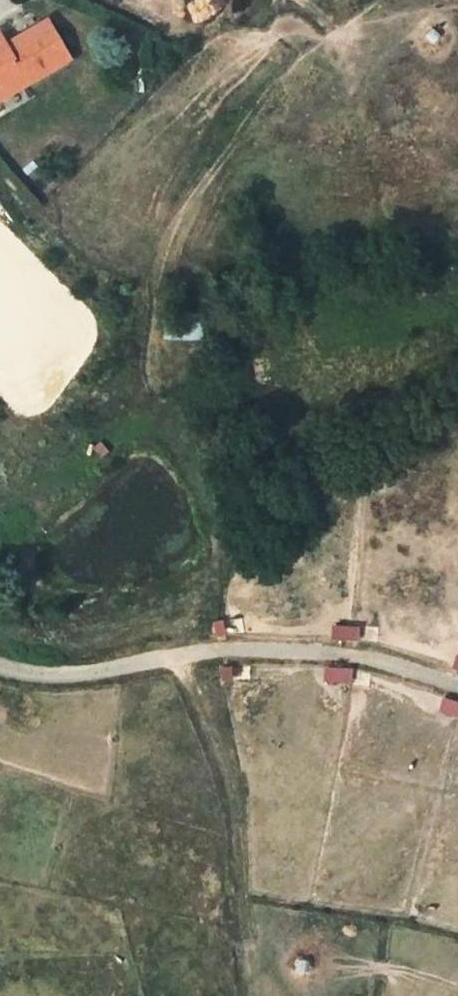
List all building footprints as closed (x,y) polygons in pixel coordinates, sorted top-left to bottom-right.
[(0,33),(0,86),(23,72),(28,80),(70,55),(48,19),(6,43),(0,33)] [(28,80),(23,72),(0,86),(0,97),(28,80)] [(202,313),(162,313),(162,342),(201,341),(202,313)]
